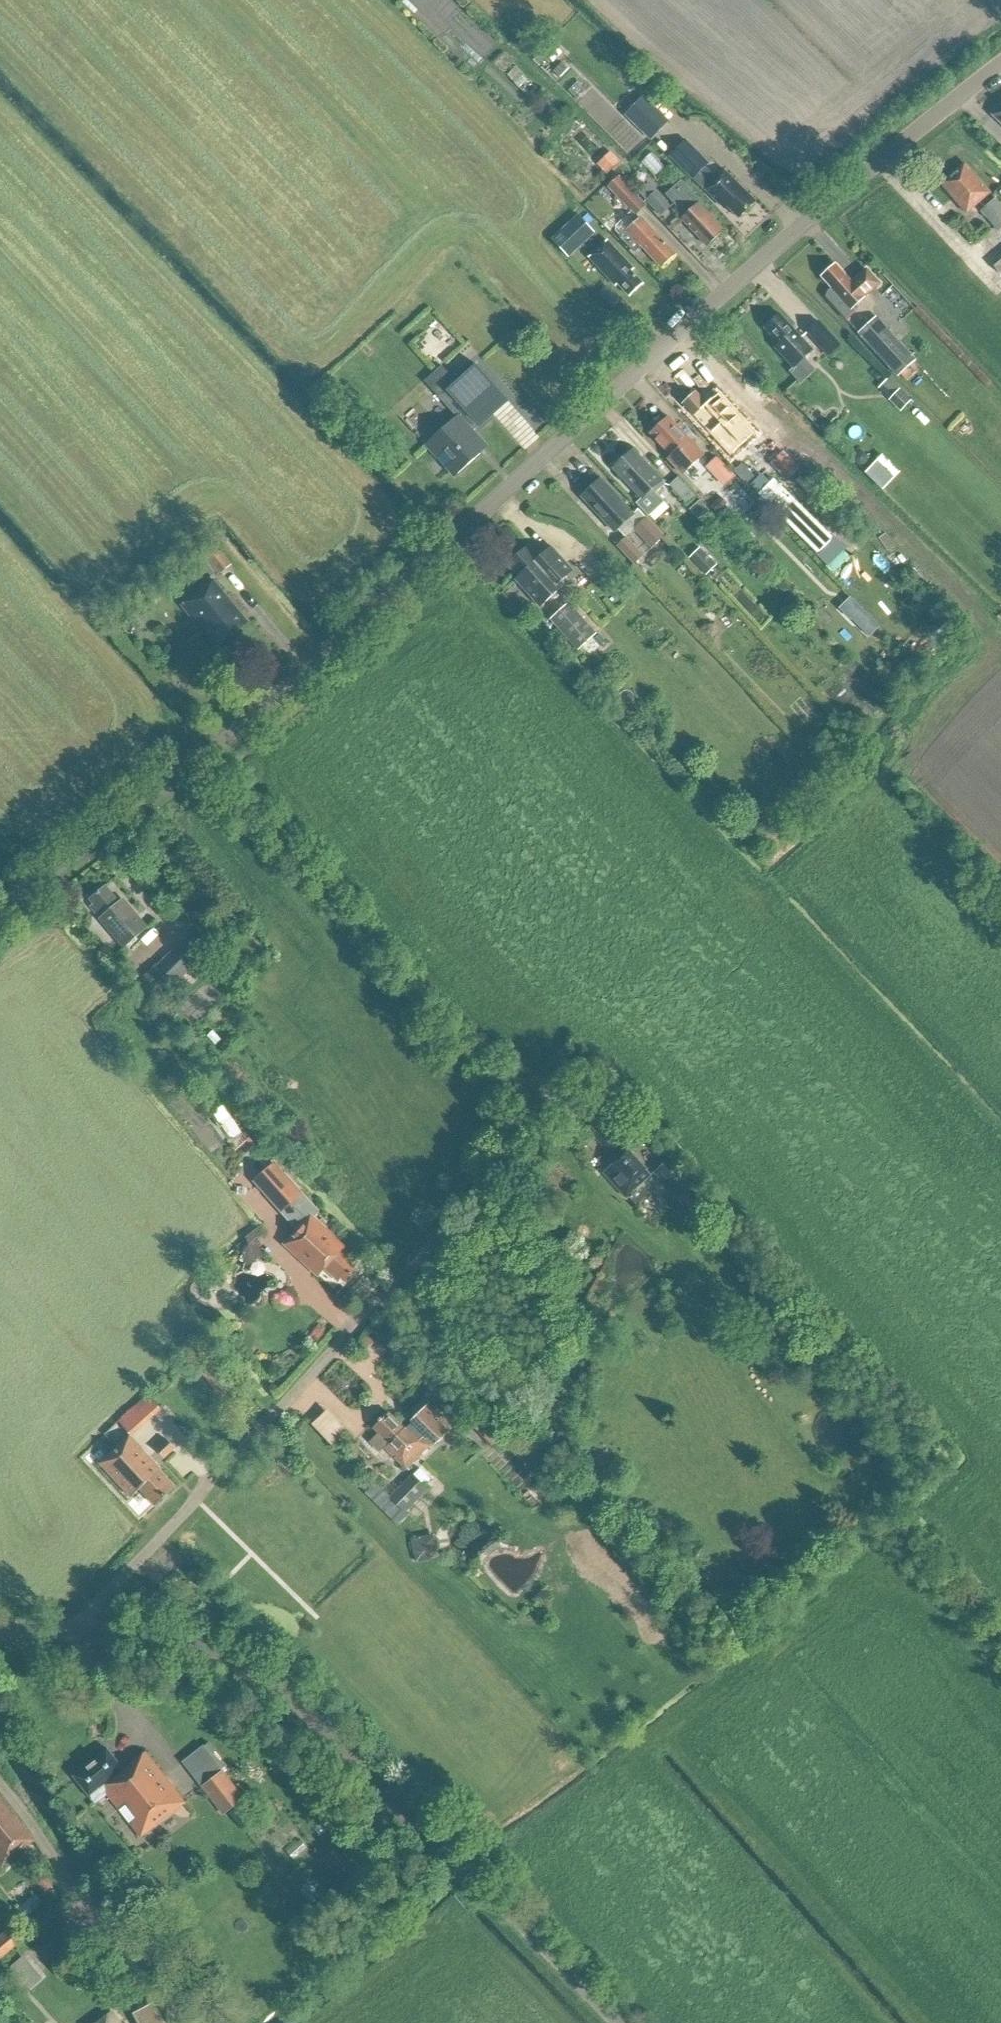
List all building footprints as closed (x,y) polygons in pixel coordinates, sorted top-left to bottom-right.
[(561,63),(553,72),(559,77),(567,68),(561,63)] [(625,115),(650,140),(670,121),(644,95),(625,115)] [(993,115),(1000,122),(1000,106),(993,115)] [(740,219),(757,201),(725,169),(717,177),(706,167),(710,163),(686,139),(669,156),(693,180),(693,179),(705,191),(706,190),(725,209),(727,207),(740,219)] [(599,159),(610,171),(623,158),(612,146),(599,159)] [(979,182),(965,165),(943,184),(958,201),(957,202),(966,213),(990,193),(981,181),(979,182)] [(639,212),(649,204),(621,173),(608,185),(629,209),(615,222),(615,231),(621,237),(633,251),(641,244),(661,267),(675,254),(639,212)] [(707,246),(724,230),(707,212),(709,210),(681,180),(666,194),(685,215),(681,218),(707,246)] [(663,213),(672,205),(649,182),(639,192),(663,213)] [(1000,228),(1000,203),(996,197),(981,209),(998,231),(1000,228)] [(552,239),(569,258),(596,233),(577,214),(552,239)] [(643,284),(631,271),(634,269),(607,240),(589,257),(616,286),(618,284),(630,296),(643,284)] [(853,279),(838,261),(823,275),(833,286),(829,290),(831,291),(827,294),(848,318),(857,310),(854,307),(884,282),(869,265),(853,279)] [(799,336),(779,315),(765,328),(779,342),(774,347),(794,367),(813,350),(801,338),(802,338),(800,335),(799,336)] [(906,382),(920,371),(913,363),(916,361),(877,318),(859,334),(899,378),(901,376),(906,382)] [(829,356),(841,345),(819,321),(807,332),(829,356)] [(425,446),(453,478),(488,447),(474,431),(490,416),(477,401),(493,386),(476,367),(457,385),(453,381),(449,385),(445,380),(432,391),(456,417),(425,446)] [(898,389),(887,378),(878,387),(889,399),(888,400),(900,411),(911,400),(899,388),(898,389)] [(719,433),(730,423),(730,422),(710,401),(708,403),(697,391),(683,403),(705,426),(709,422),(719,433)] [(682,474),(703,454),(669,417),(651,434),(671,456),(668,459),(682,474)] [(730,423),(719,433),(718,433),(733,449),(744,437),(730,422),(730,423)] [(633,449),(613,468),(641,498),(636,503),(648,516),(664,501),(656,492),(666,483),(633,449)] [(868,460),(868,455),(864,451),(859,452),(855,456),(855,461),(859,465),(865,464),(868,460)] [(900,472),(883,454),(864,472),(882,490),(900,472)] [(724,485),(735,474),(718,456),(707,466),(724,485)] [(749,487),(757,479),(742,463),(734,471),(749,487)] [(678,477),(669,485),(686,503),(695,495),(678,477)] [(818,553),(834,537),(774,478),(759,494),(818,553)] [(617,530),(634,514),(602,479),(583,496),(604,518),(605,517),(617,530)] [(702,523),(712,513),(700,500),(689,509),(702,523)] [(652,547),(664,535),(647,517),(635,528),(652,547)] [(635,563),(644,555),(627,537),(619,544),(635,563)] [(220,573),(232,564),(217,543),(204,554),(220,573)] [(707,571),(719,560),(702,543),(691,553),(707,571)] [(540,557),(529,545),(508,564),(519,576),(517,579),(541,606),(565,584),(561,581),(574,569),(552,546),(540,557)] [(250,622),(213,579),(181,605),(192,619),(195,617),(220,647),(250,622)] [(578,649),(596,633),(570,603),(551,619),(578,649)] [(869,637),(880,626),(862,608),(851,619),(869,637)] [(119,903),(105,886),(90,898),(94,903),(91,906),(126,948),(147,931),(122,900),(119,903)] [(179,980),(207,952),(186,932),(159,961),(179,980)] [(230,1115),(223,1105),(213,1112),(220,1122),(230,1115)] [(619,1131),(604,1114),(591,1126),(596,1131),(593,1134),(613,1155),(606,1162),(611,1167),(604,1173),(627,1198),(630,1196),(638,1205),(651,1193),(642,1184),(652,1174),(625,1146),(632,1138),(622,1128),(619,1131)] [(721,1210),(695,1183),(671,1158),(655,1172),(678,1199),(682,1196),(706,1223),(721,1210)] [(340,1278),(345,1283),(360,1267),(343,1251),(347,1246),(315,1217),(319,1212),(276,1162),(253,1181),(296,1229),(284,1242),(319,1276),(326,1269),(338,1280),(340,1278)] [(262,1235),(259,1226),(246,1238),(249,1245),(242,1252),(246,1265),(263,1259),(257,1241),(262,1235)] [(430,1402),(408,1424),(422,1437),(425,1435),(435,1444),(454,1426),(430,1402)] [(312,1417),(331,1441),(347,1428),(329,1404),(312,1417)] [(134,1409),(121,1421),(131,1431),(143,1420),(134,1409)] [(404,1428),(389,1412),(374,1427),(378,1432),(370,1440),(381,1451),(384,1447),(406,1469),(430,1446),(422,1437),(408,1424),(404,1428)] [(483,1415),(474,1423),(493,1444),(502,1435),(483,1415)] [(130,1435),(100,1463),(131,1497),(140,1488),(155,1505),(175,1485),(160,1469),(161,1468),(130,1435)] [(167,1440),(158,1449),(164,1455),(166,1457),(175,1448),(167,1440)] [(406,1512),(429,1488),(413,1473),(391,1496),(406,1512)] [(437,1555),(436,1531),(414,1533),(416,1557),(437,1555)] [(223,1815),(245,1798),(204,1744),(182,1761),(223,1815)] [(124,1769),(108,1748),(74,1775),(95,1803),(107,1794),(140,1837),(184,1803),(146,1753),(124,1769)] [(0,1866),(22,1848),(20,1846),(30,1838),(0,1800),(0,1865),(0,1866)] [(242,1802),(230,1812),(242,1827),(254,1817),(242,1802)] [(16,1943),(5,1930),(0,1934),(0,1957),(16,1943)] [(23,1951),(0,1970),(20,1993),(42,1974),(23,1951)] [(154,2001),(133,2013),(139,2022),(166,2022),(154,2001)] [(112,2011),(96,2022),(122,2022),(112,2011)]
